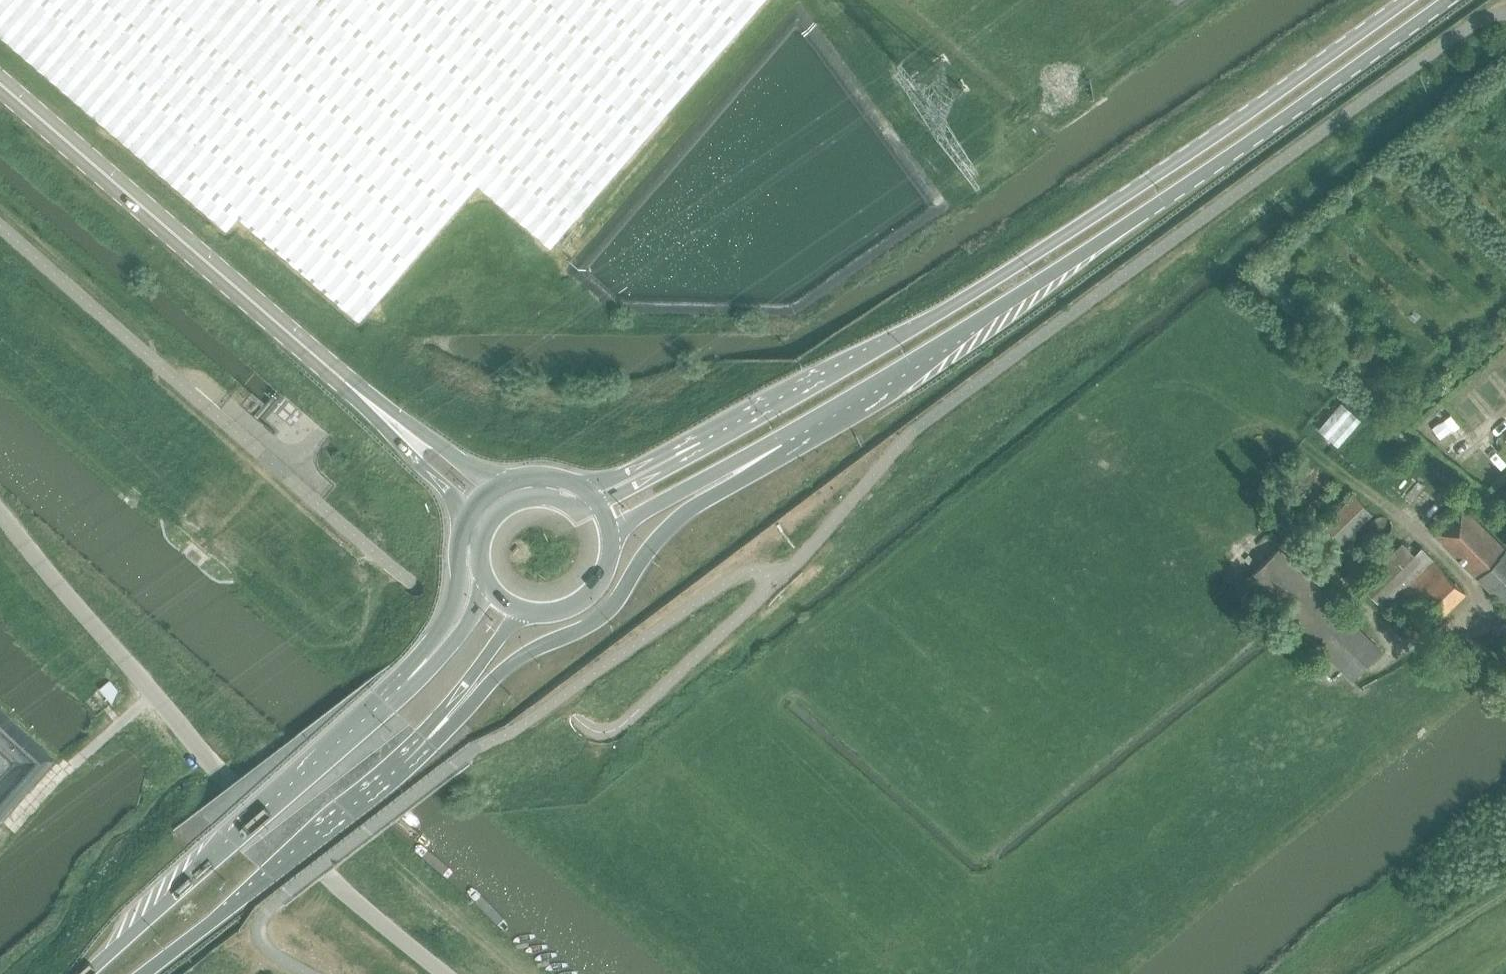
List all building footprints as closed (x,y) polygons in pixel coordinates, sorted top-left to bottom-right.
[(362,316),(478,181),(551,244),(762,0),(0,0),(0,32),(226,228),(238,214),(359,319),(362,316)] [(1342,401),(1318,428),(1338,445),(1361,419),(1342,401)] [(1341,544),(1372,515),(1353,496),(1323,524),(1341,544)] [(1462,506),(1434,534),(1505,608),(1505,551),(1462,506)] [(1498,533),(1504,540),(1502,541),(1505,545),(1505,525),(1498,533)] [(1433,625),(1467,594),(1422,547),(1413,555),(1402,544),(1359,584),(1384,610),(1402,594),(1433,625)] [(1352,681),(1382,652),(1279,549),(1249,578),(1352,681)]
